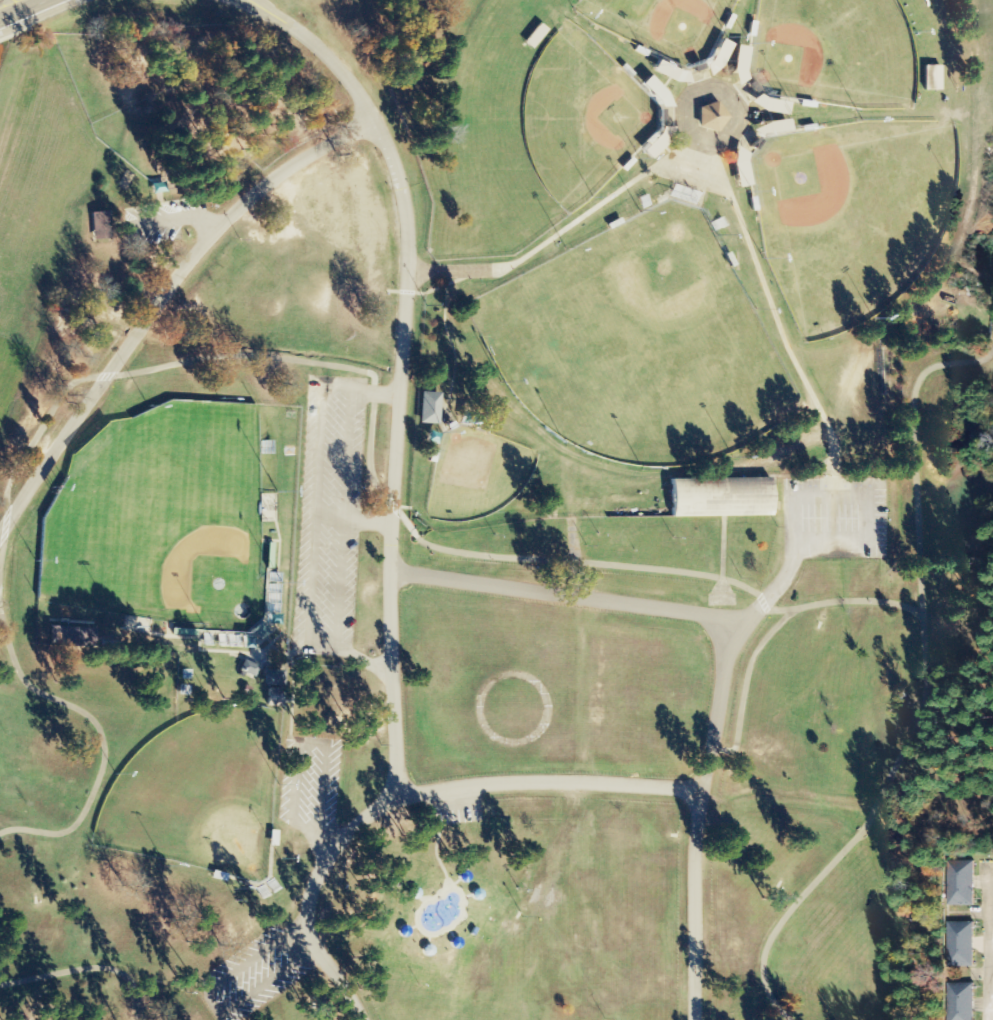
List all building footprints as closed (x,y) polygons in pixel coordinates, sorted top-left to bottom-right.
[(923,91),(940,91),(940,67),(923,66),(923,91)] [(698,130),(722,129),(721,104),(697,105),(698,130)] [(109,212),(90,212),(91,239),(110,239),(109,212)] [(420,424),(440,424),(440,393),(420,392),(420,424)] [(668,479),(669,518),(769,516),(768,478),(668,479)] [(250,630),(259,641),(269,633),(259,622),(250,630)] [(254,677),(258,667),(242,660),(238,671),(254,677)] [(947,862),(948,906),(974,906),(974,862),(947,862)] [(948,923),(947,966),(973,967),(974,923),(948,923)] [(945,985),(945,1019),(973,1019),(973,985),(945,985)]
